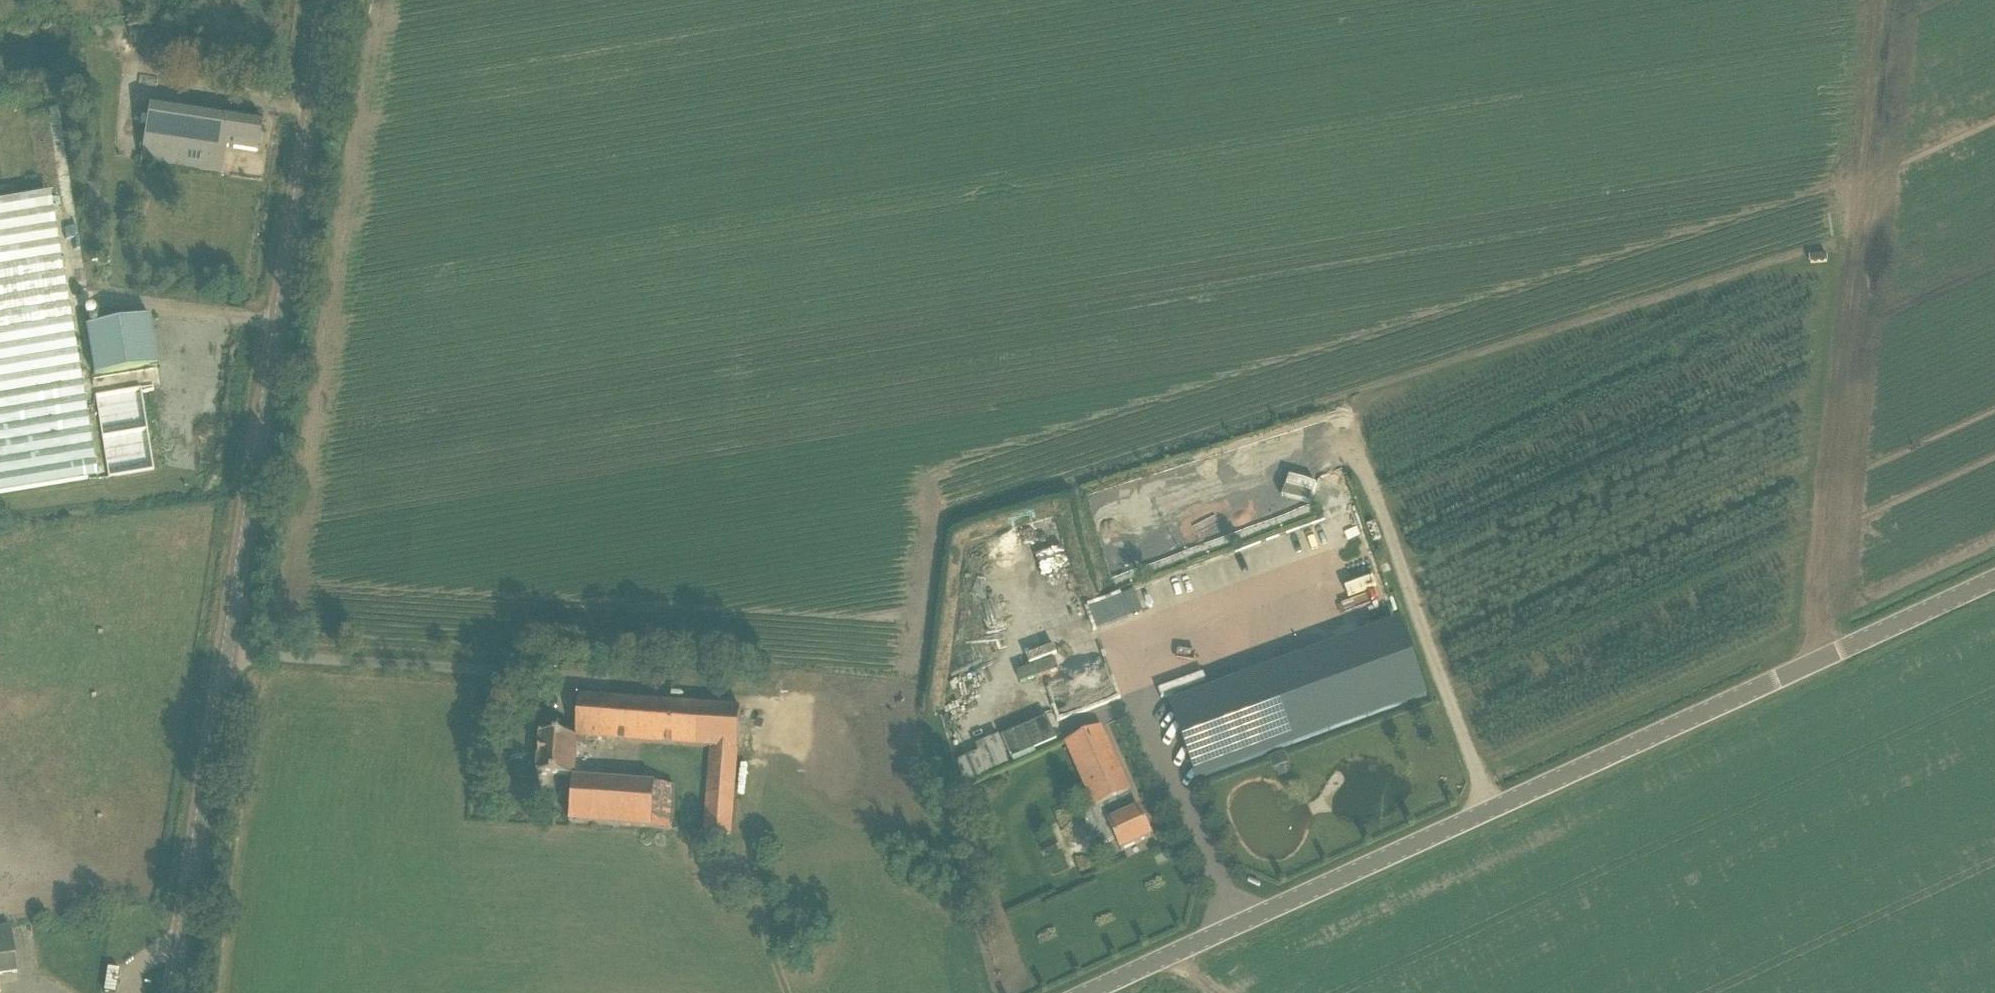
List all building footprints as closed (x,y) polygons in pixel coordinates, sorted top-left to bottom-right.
[(141,162),(202,171),(222,174),(226,148),(257,153),(262,122),(242,118),(149,104),(141,162)] [(0,204),(0,497),(88,484),(48,197),(0,204)] [(95,377),(158,367),(150,318),(127,322),(125,313),(110,316),(111,324),(86,328),(95,377)] [(141,387),(95,394),(108,476),(154,469),(141,387)] [(1396,622),(1176,703),(1204,778),(1424,698),(1417,679),(1396,622)] [(957,668),(984,658),(976,636),(949,647),(957,668)] [(538,776),(573,778),(575,743),(581,743),(582,738),(710,746),(704,832),(732,834),(740,708),(600,699),(580,698),(577,738),(541,735),(538,776)] [(1002,738),(1012,760),(1035,750),(1057,741),(1047,718),(1002,738)] [(1139,812),(1138,813),(1134,815),(1125,795),(1131,793),(1100,727),(1064,743),(1094,811),(1102,807),(1110,825),(1113,833),(1122,852),(1151,839),(1143,820),(1139,812)] [(675,788),(573,779),(570,825),(672,832),(675,788)] [(17,975),(10,927),(0,929),(0,978),(17,975)]
